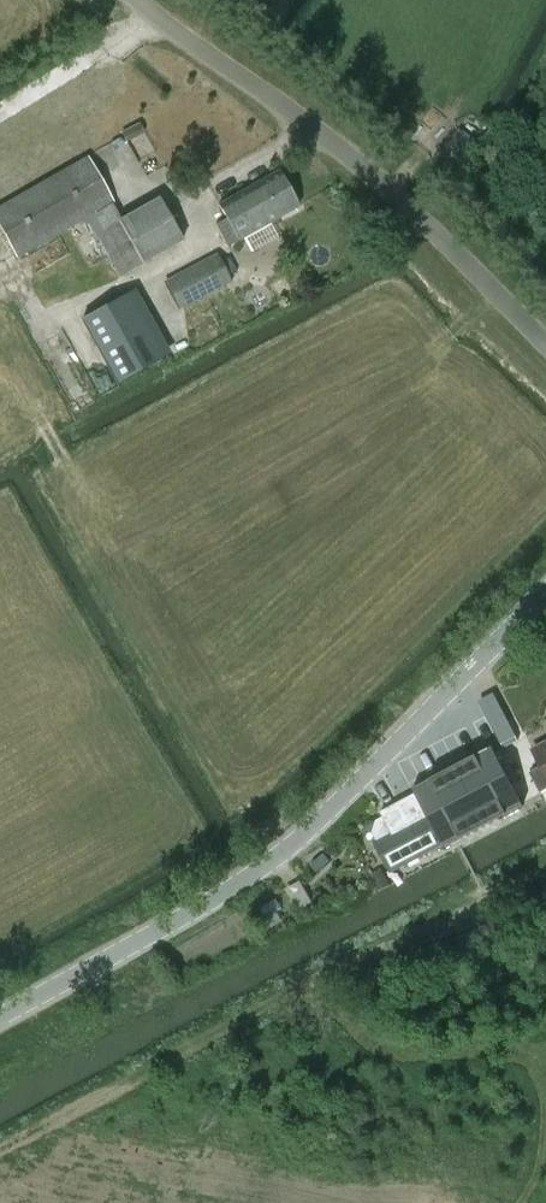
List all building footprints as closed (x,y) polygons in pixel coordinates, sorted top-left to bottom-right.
[(442,154),(464,171),(484,145),(461,128),(442,154)] [(0,207),(0,227),(18,258),(87,219),(120,278),(144,264),(184,241),(160,197),(122,218),(113,204),(115,203),(89,156),(0,207)] [(227,218),(215,225),(227,246),(240,240),(298,207),(278,172),(220,204),(227,218)] [(217,254),(165,281),(180,310),(233,282),(217,254)] [(135,289),(82,319),(118,384),(171,354),(135,289)] [(533,751),(542,767),(530,773),(541,793),(545,790),(545,744),(533,751)] [(381,812),(391,832),(374,840),(391,873),(523,803),(506,771),(503,767),(486,761),(476,766),(475,763),(381,812)]
